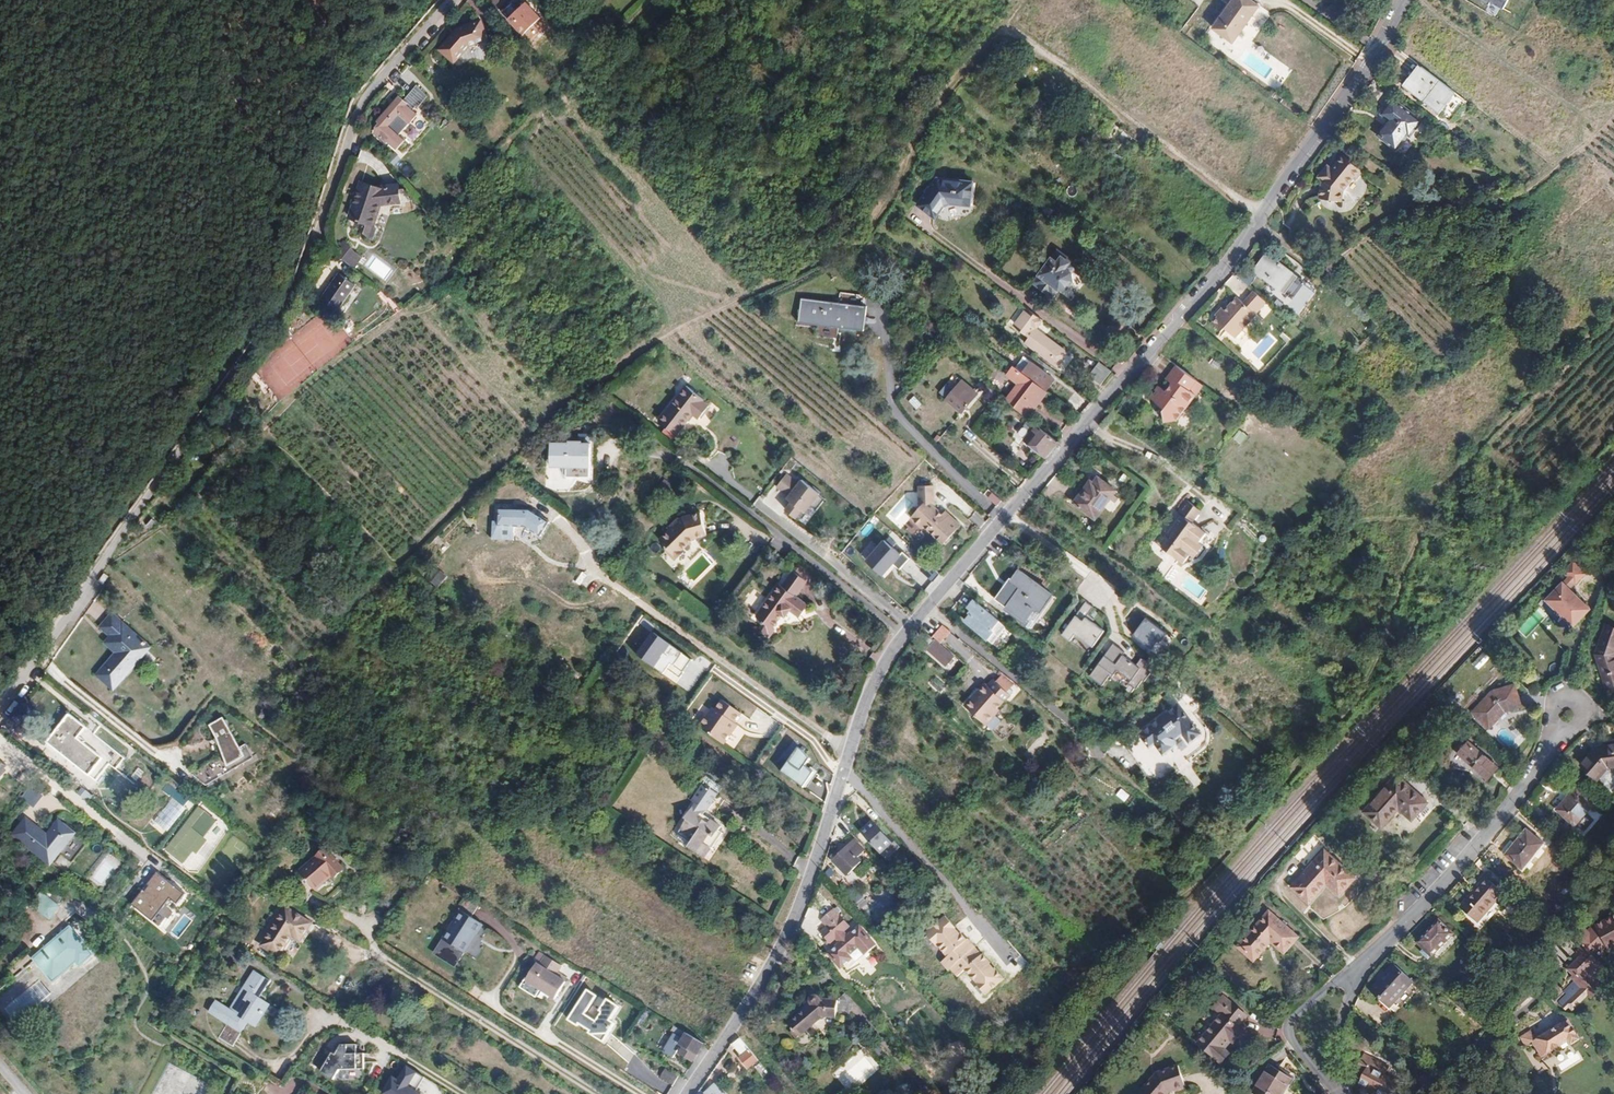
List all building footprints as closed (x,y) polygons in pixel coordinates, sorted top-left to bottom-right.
[(1232,2),(1212,28),(1234,45),(1263,8),(1252,0),(1229,0),(1232,2)] [(1508,0),(1486,0),(1503,9),(1508,0)] [(535,15),(523,3),(507,19),(518,31),(535,15)] [(488,35),(480,18),(458,26),(440,48),(454,60),(470,42),(488,35)] [(1451,93),(1415,65),(1397,86),(1435,114),(1451,93)] [(406,84),(416,95),(424,89),(414,78),(406,84)] [(396,85),(388,92),(391,95),(388,97),(385,95),(369,109),(371,112),(369,114),(369,118),(379,131),(382,128),(390,138),(396,133),(394,131),(389,125),(395,120),(404,113),(404,114),(413,107),(407,100),(412,95),(414,97),(416,95),(406,84),(399,90),(396,85)] [(1417,123),(1389,101),(1378,117),(1385,123),(1373,138),(1392,153),(1404,139),(1405,140),(1417,123)] [(394,131),(400,126),(395,120),(389,125),(394,131)] [(1358,171),(1338,156),(1328,169),(1324,166),(1320,173),(1342,189),(1358,171)] [(1316,201),(1341,203),(1340,191),(1342,189),(1320,173),(1315,179),(1319,183),(1316,201)] [(396,181),(375,184),(358,179),(347,214),(356,217),(354,221),(369,236),(374,223),(370,222),(378,201),(399,198),(396,181)] [(974,207),(976,184),(941,181),(921,207),(938,220),(947,208),(954,205),(974,207)] [(343,249),(349,241),(343,236),(337,245),(343,249)] [(1263,252),(1249,271),(1277,292),(1291,273),(1263,252)] [(1037,286),(1057,301),(1063,293),(1072,293),(1079,284),(1075,276),(1082,268),(1061,253),(1037,286)] [(386,279),(392,270),(374,256),(367,265),(386,279)] [(335,310),(354,284),(337,272),(318,297),(335,310)] [(1488,292),(1493,285),(1488,281),(1482,288),(1488,292)] [(1260,305),(1250,296),(1241,307),(1233,300),(1221,314),(1217,310),(1211,318),(1213,320),(1209,325),(1218,333),(1221,329),(1233,340),(1252,318),(1250,316),(1260,305)] [(866,330),(868,307),(802,300),(800,323),(866,330)] [(1071,356),(1046,336),(1052,328),(1037,316),(1023,334),(1038,345),(1035,349),(1060,369),(1071,356)] [(1004,360),(1015,369),(1019,365),(1008,355),(1004,360)] [(1025,358),(1019,365),(1015,369),(1016,369),(1047,394),(1056,383),(1025,358)] [(1100,362),(1088,376),(1101,386),(1112,372),(1100,362)] [(1009,403),(1027,418),(1047,394),(1016,369),(1009,378),(1022,388),(1009,403)] [(1172,427),(1198,391),(1172,372),(1162,385),(1168,390),(1161,397),(1154,392),(1146,403),(1160,414),(1158,416),(1161,428),(1172,427)] [(963,412),(978,393),(962,381),(947,398),(963,412)] [(707,400),(690,386),(675,406),(692,419),(696,414),(703,419),(713,406),(706,401),(707,400)] [(692,419),(675,406),(662,422),(680,435),(692,419)] [(1045,459),(1058,444),(1038,427),(1025,442),(1045,459)] [(970,444),(975,435),(967,431),(962,440),(970,444)] [(571,439),(571,443),(553,442),(551,465),(580,466),(580,477),(592,477),(593,444),(583,443),(583,440),(571,439)] [(807,512),(819,495),(803,483),(801,486),(787,476),(779,487),(791,495),(787,499),(793,503),(787,512),(797,519),(803,511),(807,512)] [(1096,519),(1116,490),(1098,477),(1094,483),(1084,497),(1080,494),(1077,500),(1074,503),(1096,519)] [(1090,480),(1080,494),(1084,497),(1094,483),(1090,480)] [(995,495),(987,488),(982,493),(990,501),(995,495)] [(945,542),(955,531),(959,535),(966,527),(950,513),(947,516),(937,507),(937,489),(922,489),(922,510),(914,518),(925,529),(927,527),(932,522),(937,528),(933,532),(945,542)] [(1171,538),(1164,548),(1182,561),(1189,551),(1190,552),(1193,551),(1198,544),(1198,540),(1197,540),(1204,530),(1195,523),(1203,511),(1189,501),(1180,513),(1184,516),(1169,537),(1171,538)] [(557,526),(537,513),(505,510),(504,528),(531,532),(547,542),(557,526)] [(703,531),(693,511),(674,519),(669,524),(664,529),(656,537),(664,545),(662,548),(673,558),(682,549),(679,547),(690,536),(703,531)] [(969,519),(981,527),(986,520),(974,512),(969,519)] [(1204,526),(1210,517),(1203,512),(1197,522),(1204,526)] [(927,527),(933,532),(937,528),(932,522),(927,527)] [(949,546),(959,535),(955,531),(945,542),(949,546)] [(872,540),(860,553),(866,559),(878,546),(872,540)] [(903,555),(885,540),(866,562),(885,578),(895,566),(900,570),(910,558),(904,553),(903,555)] [(1572,562),(1566,568),(1582,577),(1585,575),(1572,562)] [(1179,587),(1188,574),(1174,565),(1165,578),(1179,587)] [(1574,585),(1582,577),(1566,568),(1562,573),(1566,576),(1561,581),(1560,580),(1543,598),(1573,627),(1591,610),(1566,587),(1571,582),(1574,585)] [(1054,595),(1018,570),(1012,579),(1010,578),(1004,586),(995,599),(1032,626),(1054,595)] [(439,588),(447,575),(439,571),(432,584),(439,588)] [(795,571),(783,587),(778,593),(776,591),(754,616),(764,625),(768,628),(780,615),(783,618),(789,611),(798,618),(808,606),(796,597),(808,582),(795,571)] [(778,593),(783,587),(779,584),(774,589),(776,591),(778,593)] [(1000,620),(975,600),(968,608),(974,612),(970,616),(966,621),(986,638),(1000,620)] [(110,691),(148,649),(111,615),(99,626),(109,637),(106,640),(117,651),(94,675),(110,691)] [(1095,648),(1107,632),(1087,618),(1084,622),(1076,617),(1062,636),(1071,642),(1076,635),(1095,648)] [(1170,635),(1149,618),(1134,637),(1154,652),(1162,641),(1164,643),(1170,635)] [(764,625),(758,632),(764,637),(770,630),(768,628),(764,625)] [(943,625),(933,636),(940,643),(951,632),(943,625)] [(1611,628),(1600,656),(1609,690),(1613,688),(1613,629),(1611,628)] [(918,636),(929,645),(934,640),(923,630),(918,636)] [(679,680),(693,661),(655,633),(638,657),(665,676),(668,672),(679,680)] [(954,657),(935,641),(929,647),(927,649),(946,666),(954,657)] [(1128,654),(1114,643),(1089,676),(1103,686),(1110,676),(1127,689),(1131,684),(1138,689),(1144,681),(1147,683),(1152,676),(1150,671),(1155,665),(1144,657),(1138,665),(1125,656),(1128,654)] [(1474,664),(1480,669),(1491,657),(1485,651),(1474,664)] [(959,670),(963,665),(959,661),(955,666),(959,670)] [(1014,685),(1002,675),(996,682),(1007,693),(1014,685)] [(940,690),(944,685),(936,678),(931,684),(940,690)] [(965,705),(986,724),(1000,709),(998,708),(1010,694),(1007,693),(996,682),(994,680),(988,686),(985,684),(980,690),(976,695),(975,694),(965,705)] [(1493,691),(1473,712),(1489,728),(1498,719),(1505,711),(1521,705),(1515,684),(1493,691)] [(1130,741),(1125,745),(1146,773),(1150,776),(1154,778),(1162,778),(1204,746),(1207,730),(1183,700),(1130,741)] [(729,733),(735,725),(743,715),(724,702),(717,711),(714,709),(701,728),(726,746),(733,735),(729,733)] [(101,756),(74,736),(81,727),(64,713),(43,739),(87,773),(101,756)] [(224,717),(208,725),(227,766),(244,758),(224,717)] [(729,733),(733,735),(739,727),(735,725),(729,733)] [(1499,767),(1468,741),(1460,752),(1474,764),(1473,766),(1488,779),(1494,773),(1499,767)] [(1597,746),(1590,754),(1581,765),(1597,780),(1608,767),(1613,766),(1613,744),(1597,746)] [(786,745),(782,759),(792,762),(796,748),(786,745)] [(810,760),(800,752),(784,773),(805,789),(816,775),(807,768),(810,760)] [(1413,763),(1401,754),(1392,764),(1404,774),(1413,763)] [(207,769),(212,776),(223,767),(218,761),(207,769)] [(717,771),(707,785),(725,798),(734,785),(730,782),(731,781),(717,771)] [(1397,775),(1365,812),(1381,827),(1399,807),(1412,819),(1427,802),(1397,775)] [(809,786),(818,791),(823,783),(814,777),(809,786)] [(182,808),(188,802),(170,782),(164,788),(182,808)] [(37,808),(44,792),(29,785),(21,800),(37,808)] [(714,814),(725,798),(707,785),(699,795),(706,802),(703,806),(714,814)] [(1575,825),(1595,802),(1577,786),(1566,799),(1557,809),(1575,825)] [(81,787),(76,795),(88,803),(93,795),(81,787)] [(1123,789),(1119,795),(1136,805),(1139,799),(1123,789)] [(843,808),(852,818),(858,813),(849,803),(843,808)] [(196,805),(165,853),(197,874),(228,826),(196,805)] [(714,814),(703,806),(692,821),(694,822),(688,830),(702,840),(696,849),(708,857),(715,848),(714,848),(719,840),(720,841),(726,833),(728,830),(719,823),(716,827),(709,821),(714,814)] [(728,830),(731,825),(722,819),(719,823),(728,830)] [(55,836),(52,839),(30,821),(16,837),(47,863),(60,848),(68,855),(75,861),(89,844),(64,822),(53,834),(55,836)] [(881,856),(893,845),(874,825),(863,836),(881,856)] [(1516,841),(1506,854),(1522,867),(1543,842),(1526,829),(1516,841)] [(682,839),(696,849),(702,840),(688,830),(682,839)] [(715,848),(719,851),(730,836),(726,833),(720,841),(719,840),(714,848),(715,848)] [(854,840),(834,861),(848,875),(861,862),(857,858),(864,851),(854,840)] [(889,862),(901,850),(895,844),(883,856),(889,862)] [(47,863),(55,869),(68,855),(60,848),(47,863)] [(1325,850),(1292,887),(1309,902),(1327,883),(1340,895),(1347,886),(1355,878),(1325,850)] [(340,880),(349,871),(331,852),(306,874),(321,891),(337,877),(340,880)] [(186,895),(158,874),(133,906),(152,923),(170,900),(178,906),(186,895)] [(1494,902),(1503,892),(1486,877),(1472,892),(1459,907),(1477,923),(1494,902)] [(862,910),(869,902),(859,893),(852,900),(862,910)] [(65,912),(46,896),(35,909),(54,925),(65,912)] [(1481,926),(1499,906),(1494,902),(1477,923),(1481,926)] [(876,946),(860,927),(848,938),(843,932),(849,926),(835,909),(827,916),(822,921),(827,928),(821,933),(827,939),(830,943),(836,937),(841,943),(829,954),(845,973),(876,946)] [(320,927),(293,910),(268,949),(285,960),(299,939),(309,945),(320,927)] [(1270,912),(1238,948),(1254,961),(1271,942),(1284,954),(1292,945),(1299,938),(1270,912)] [(482,937),(488,928),(468,914),(449,941),(467,953),(480,935),(482,937)] [(1591,934),(1580,945),(1582,947),(1576,952),(1581,956),(1568,969),(1573,975),(1576,977),(1573,980),(1575,982),(1564,993),(1566,995),(1560,1002),(1564,1007),(1567,1004),(1569,1007),(1572,1010),(1588,995),(1591,997),(1602,987),(1595,979),(1605,969),(1591,954),(1600,945),(1605,949),(1607,946),(1610,951),(1613,948),(1613,916),(1613,915),(1595,926),(1595,925),(1588,931),(1591,934)] [(944,917),(924,934),(935,947),(936,947),(946,958),(940,963),(947,971),(949,970),(956,977),(964,971),(975,984),(975,985),(984,996),(1003,980),(993,969),(992,969),(988,964),(989,964),(981,955),(980,955),(973,947),(966,939),(965,940),(959,934),(959,935),(953,928),(944,917)] [(1424,949),(1432,956),(1453,935),(1439,921),(1427,933),(1418,942),(1424,949)] [(83,968),(94,959),(73,932),(37,960),(55,982),(79,963),(83,968)] [(1429,959),(1432,956),(1424,949),(1421,952),(1429,959)] [(542,952),(535,962),(518,989),(538,1002),(543,994),(559,1005),(572,985),(558,976),(564,966),(542,952)] [(1383,977),(1370,991),(1389,1009),(1414,982),(1395,965),(1383,977)] [(266,977),(248,966),(224,1005),(211,997),(203,1009),(221,1020),(213,1032),(227,1041),(241,1018),(251,1024),(266,1000),(255,993),(266,977)] [(17,1024),(53,994),(40,978),(4,1008),(17,1024)] [(600,994),(588,987),(568,1020),(577,1025),(580,1021),(592,1028),(589,1034),(604,1044),(617,1024),(611,1020),(619,1007),(608,1000),(596,1019),(588,1014),(600,994)] [(839,995),(838,1010),(846,1010),(847,996),(839,995)] [(800,1037),(824,1016),(837,1018),(838,1001),(819,999),(816,996),(814,996),(811,998),(806,1002),(807,1009),(798,1016),(789,1023),(800,1037)] [(1213,1008),(1222,1015),(1232,1003),(1223,996),(1213,1008)] [(1222,1015),(1197,1044),(1218,1061),(1227,1051),(1223,1048),(1230,1040),(1234,1043),(1243,1032),(1237,1028),(1242,1023),(1247,1016),(1232,1003),(1222,1015)] [(1535,1038),(1531,1031),(1521,1037),(1526,1045),(1533,1041),(1542,1057),(1553,1051),(1552,1050),(1568,1040),(1571,1044),(1580,1039),(1567,1020),(1553,1029),(1552,1027),(1535,1038)] [(687,1056),(696,1062),(708,1046),(687,1033),(681,1043),(691,1050),(687,1056)] [(759,1061),(740,1038),(733,1045),(743,1057),(741,1059),(749,1069),(759,1061)] [(356,1054),(355,1042),(339,1043),(322,1071),(335,1079),(340,1069),(365,1069),(364,1054),(356,1054)] [(872,1050),(882,1061),(887,1056),(877,1045),(872,1050)] [(1221,1064),(1230,1054),(1227,1051),(1218,1061),(1221,1064)] [(1560,1070),(1582,1058),(1580,1053),(1557,1064),(1560,1070)] [(1364,1054),(1361,1061),(1356,1070),(1364,1075),(1359,1082),(1368,1087),(1365,1090),(1372,1093),(1394,1093),(1400,1083),(1384,1075),(1389,1067),(1364,1054)] [(1143,1089),(1149,1093),(1169,1093),(1170,1092),(1179,1089),(1186,1087),(1178,1065),(1157,1073),(1143,1089)] [(1253,1093),(1254,1093),(1283,1093),(1292,1079),(1285,1074),(1270,1065),(1253,1093)] [(672,1084),(677,1076),(665,1068),(660,1075),(672,1084)] [(393,1077),(384,1093),(425,1093),(393,1077)] [(1435,1085),(1426,1077),(1421,1083),(1430,1091),(1435,1085)] [(715,1084),(710,1089),(705,1093),(724,1093),(715,1084)]
